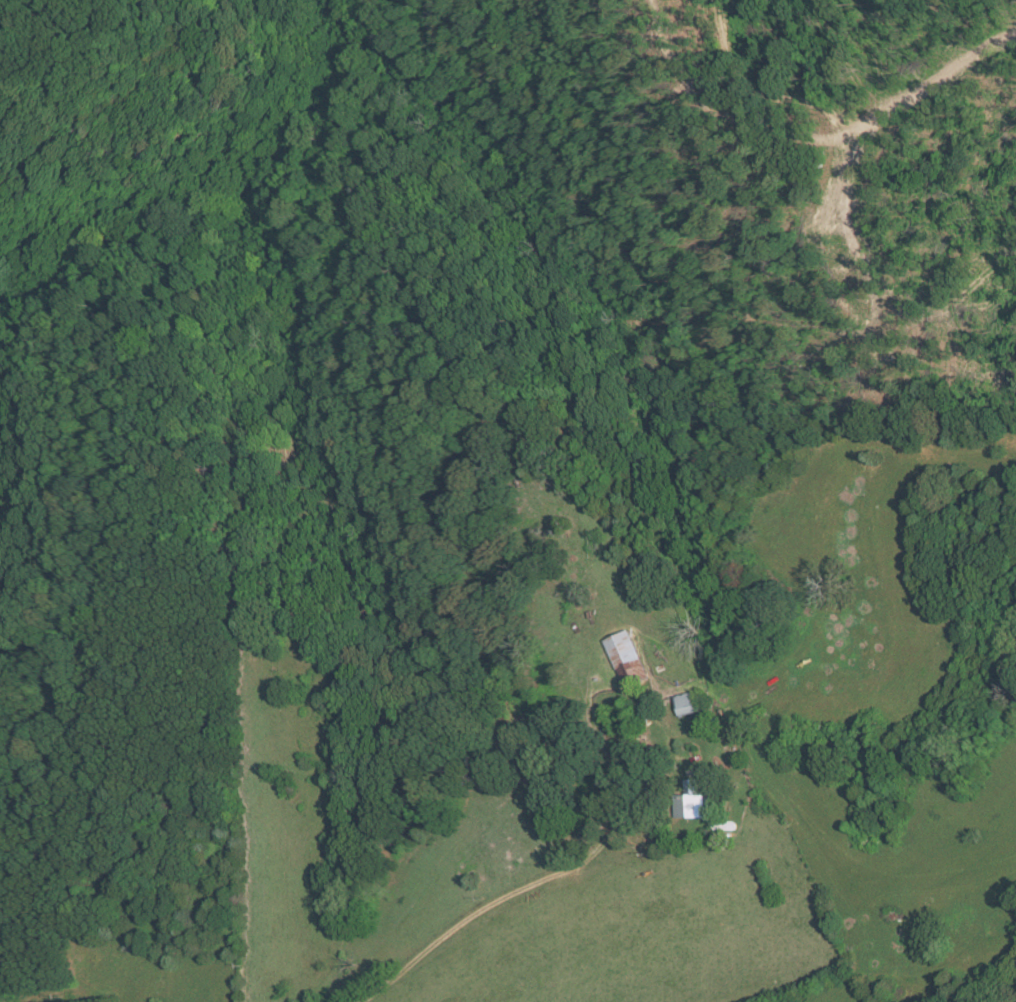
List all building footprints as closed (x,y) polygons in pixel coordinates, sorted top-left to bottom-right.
[(624,686),(649,676),(630,630),(605,640),(624,686)] [(702,711),(696,690),(675,697),(682,717),(702,711)] [(706,794),(699,795),(698,779),(686,780),(687,795),(679,795),(680,817),(706,816),(706,794)]
